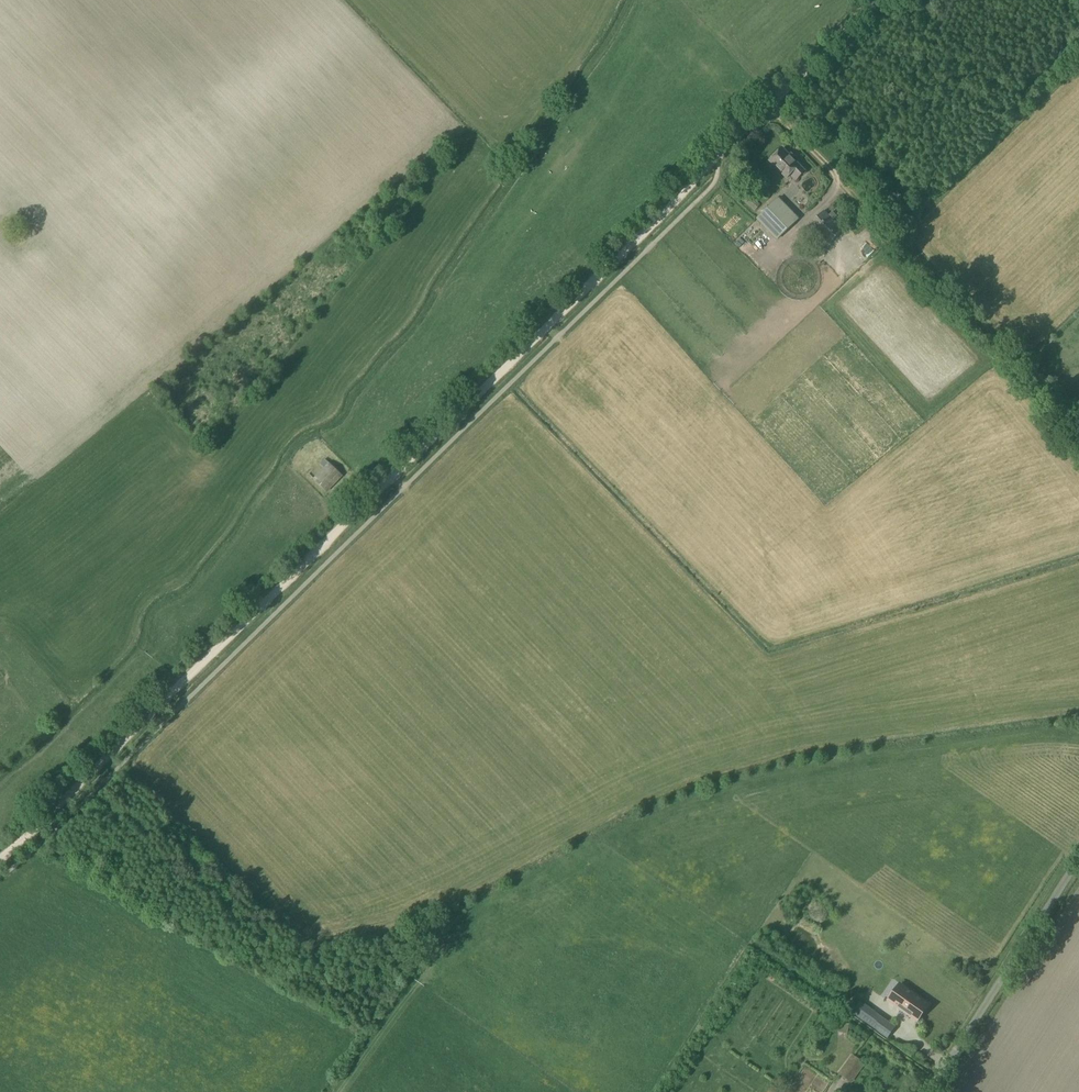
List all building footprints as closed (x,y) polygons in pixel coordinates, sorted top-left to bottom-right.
[(769,161),(786,178),(790,174),(796,180),(804,171),(782,148),(769,161)] [(744,202),(754,211),(760,205),(750,196),(744,202)] [(757,219),(777,240),(799,220),(779,198),(757,219)] [(739,239),(746,232),(743,229),(735,235),(739,239)] [(873,231),(864,239),(869,245),(878,236),(873,231)] [(747,252),(751,248),(742,238),(739,242),(747,252)] [(314,480),(326,492),(342,477),(329,464),(314,480)] [(898,984),(886,1001),(917,1023),(929,1006),(898,984)] [(883,1020),(858,1002),(850,1013),(876,1031),(883,1020)] [(839,1074),(851,1082),(864,1065),(852,1056),(839,1074)] [(830,1077),(803,1061),(783,1091),(821,1091),(830,1077)]
